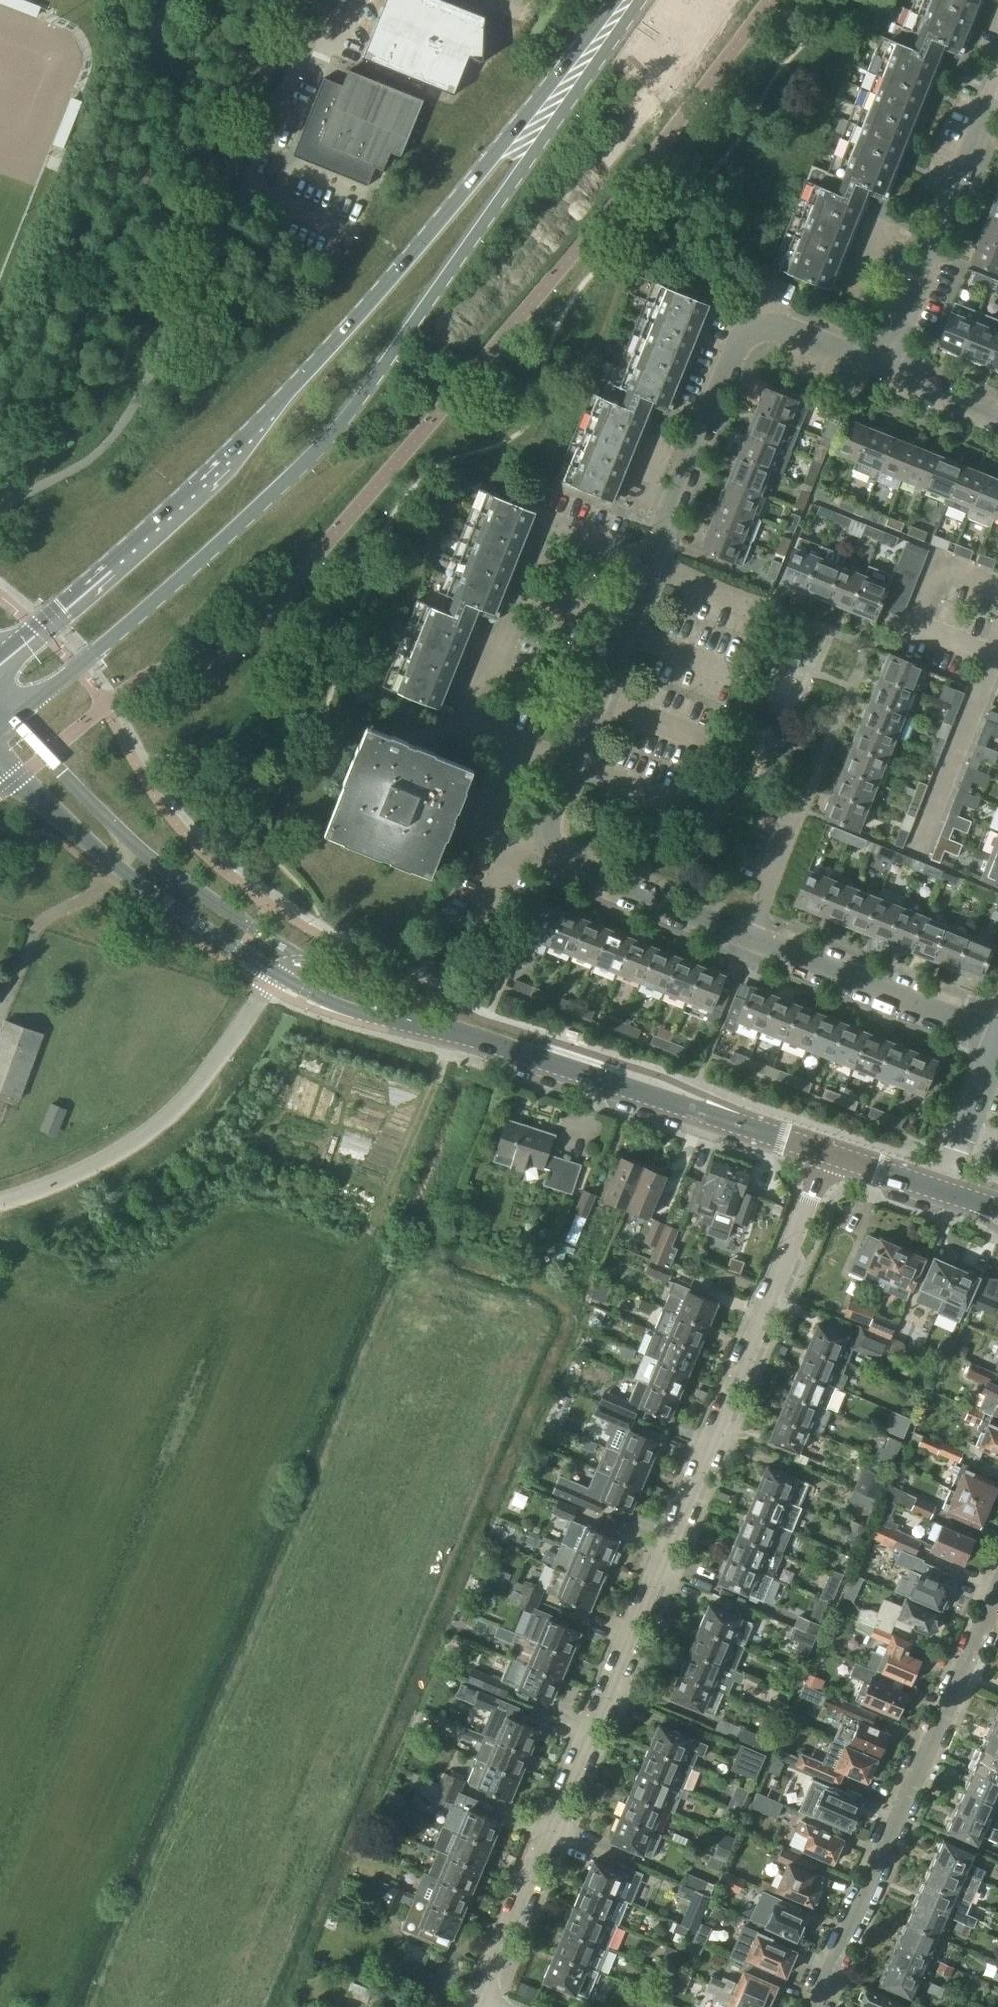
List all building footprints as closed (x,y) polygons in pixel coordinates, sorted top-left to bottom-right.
[(379,16),(363,57),(454,94),(469,56),(483,62),(485,17),(444,0),(386,0),(379,16)] [(827,287),(864,193),(880,199),(941,48),(956,54),(979,0),(914,0),(903,26),(895,23),(889,39),(882,36),(828,172),(813,166),(773,267),(783,271),(783,270),(827,287)] [(324,77),(292,156),(367,186),(375,167),(382,170),(390,152),(400,156),(423,99),(349,69),(343,85),(324,77)] [(997,246),(997,219),(990,216),(981,239),(997,246)] [(981,239),(971,263),(997,274),(997,246),(981,239)] [(993,277),(976,270),(973,279),(989,286),(993,277)] [(567,483),(612,500),(650,404),(665,411),(710,298),(708,294),(705,292),(702,292),(699,293),(696,298),(653,281),(613,383),(627,389),(621,404),(590,392),(555,481),(566,485),(567,483)] [(956,302),(952,313),(939,345),(962,354),(979,312),(956,302)] [(979,312),(962,354),(985,363),(997,331),(997,330),(997,320),(979,312)] [(997,331),(985,363),(997,369),(997,332),(997,331)] [(767,388),(758,411),(790,424),(799,428),(809,405),(799,401),(767,388)] [(758,411),(748,434),(781,447),(790,424),(758,411)] [(835,450),(857,459),(858,460),(871,429),(847,419),(835,450)] [(828,420),(821,437),(831,441),(837,424),(828,420)] [(858,460),(857,459),(852,472),(875,482),(880,468),(881,469),(894,438),(871,429),(858,460)] [(748,434),(739,457),(771,470),(782,474),(791,451),(781,447),(748,434)] [(821,437),(819,444),(812,460),(822,463),(828,448),(831,441),(821,437)] [(894,438),(881,469),(904,478),(917,448),(894,438)] [(917,448),(904,478),(928,487),(940,457),(917,448)] [(739,457),(730,480),(762,493),(771,470),(739,457)] [(940,457),(928,487),(949,496),(951,497),(963,466),(940,457)] [(812,460),(810,467),(803,483),(812,487),(822,463),(812,460)] [(946,505),(969,515),(970,515),(986,475),(963,466),(951,497),(949,496),(946,505)] [(969,515),(967,519),(989,528),(995,514),(997,515),(997,512),(997,480),(986,475),(970,515),(969,515)] [(730,480),(720,503),(753,516),(762,493),(730,480)] [(819,488),(816,497),(839,507),(843,498),(819,488)] [(393,689),(439,707),(476,611),(491,618),(536,505),(535,502),(533,501),(529,500),(527,500),(524,502),(522,506),(488,493),(488,492),(479,489),(438,592),(453,598),(447,613),(417,601),(383,686),(393,690),(393,689)] [(810,493),(801,489),(794,506),(803,510),(810,493)] [(843,498),(839,507),(862,516),(866,507),(843,498)] [(720,503),(711,526),(752,542),(761,520),(752,516),(753,516),(720,503)] [(820,506),(816,515),(833,522),(837,513),(820,506)] [(866,507),(862,516),(885,525),(889,516),(866,507)] [(800,516),(791,513),(785,529),(794,533),(800,516)] [(837,513),(833,522),(856,531),(860,522),(837,513)] [(905,523),(889,516),(885,525),(902,532),(905,523)] [(860,522),(856,531),(879,541),(883,532),(860,522)] [(928,532),(912,525),(908,534),(925,541),(928,532)] [(711,526),(702,549),(734,562),(742,565),(752,542),(711,526)] [(883,532),(879,541),(895,547),(899,538),(883,532)] [(948,550),(951,541),(935,535),(931,543),(948,550)] [(791,539),(782,536),(776,552),(785,556),(791,539)] [(799,538),(782,581),(793,585),(791,588),(803,593),(804,591),(806,591),(819,558),(823,547),(799,538)] [(907,541),(902,553),(925,562),(929,550),(907,541)] [(974,550),(958,544),(954,553),(971,559),(974,550)] [(819,558),(806,591),(816,595),(815,598),(826,602),(827,599),(829,600),(842,567),(847,557),(823,547),(819,558)] [(902,553),(898,563),(921,572),(925,562),(902,553)] [(994,568),(997,560),(981,553),(977,562),(994,568)] [(773,559),(766,575),(766,576),(775,579),(782,563),(773,559)] [(898,563),(893,574),(916,583),(921,572),(898,563)] [(865,576),(852,610),(861,614),(860,616),(872,621),(873,618),(875,619),(880,609),(884,597),(889,586),(889,585),(893,576),(869,566),(865,576)] [(842,567),(829,600),(838,604),(837,607),(849,612),(850,609),(852,610),(865,576),(842,567)] [(893,576),(889,585),(912,594),(916,583),(893,574),(893,576)] [(889,586),(884,597),(907,606),(912,594),(889,585),(889,586)] [(884,597),(880,609),(902,618),(903,617),(907,606),(884,597)] [(885,665),(881,676),(883,676),(882,678),(915,691),(924,669),(923,668),(891,655),(887,666),(885,665)] [(876,688),(871,699),(873,700),(872,701),(906,714),(915,691),(882,678),(878,688),(876,687),(876,688)] [(955,689),(949,705),(958,709),(964,693),(955,689)] [(866,711),(862,723),(864,723),(864,724),(897,737),(906,741),(915,718),(906,714),(872,701),(868,712),(866,711)] [(949,705),(943,722),(952,725),(958,709),(949,705)] [(988,721),(978,744),(988,748),(993,736),(997,738),(997,725),(988,721)] [(477,768),(366,723),(322,833),(432,877),(477,768)] [(857,734),(852,746),(854,747),(854,748),(887,761),(897,737),(864,724),(859,735),(857,734)] [(937,735),(931,751),(940,755),(946,739),(937,735)] [(978,744),(968,767),(978,771),(983,759),(995,765),(997,757),(997,752),(988,748),(978,744)] [(847,758),(843,769),(845,770),(845,771),(878,784),(887,761),(854,748),(850,759),(847,758)] [(931,751),(924,768),(933,772),(940,755),(931,751)] [(978,771),(968,767),(959,790),(969,795),(974,783),(986,788),(990,777),(978,771)] [(839,780),(834,792),(836,793),(835,794),(869,808),(878,784),(845,771),(841,781),(839,780)] [(919,781),(912,798),(921,802),(928,785),(919,781)] [(969,795),(959,790),(949,813),(960,818),(965,806),(976,811),(981,800),(969,795)] [(829,804),(825,815),(827,816),(826,818),(859,831),(869,808),(835,794),(831,804),(829,804)] [(912,798),(906,814),(915,818),(921,802),(912,798)] [(960,818),(949,813),(939,836),(950,841),(955,829),(967,834),(972,823),(960,818)] [(834,826),(830,836),(848,843),(852,834),(834,826)] [(900,828),(894,845),(903,848),(909,832),(900,828)] [(863,849),(867,840),(852,834),(848,843),(863,849)] [(950,841),(939,836),(930,859),(941,864),(946,853),(958,858),(963,846),(950,841)] [(880,845),(877,854),(894,861),(898,852),(880,845)] [(898,852),(894,861),(918,870),(921,862),(898,852)] [(728,860),(717,855),(714,862),(725,866),(728,860)] [(982,880),(997,886),(997,860),(991,857),(982,880)] [(921,862),(918,870),(941,880),(944,871),(921,862)] [(955,885),(959,877),(944,871),(941,880),(955,885)] [(796,906),(806,910),(805,912),(818,917),(818,915),(820,915),(833,881),(810,872),(796,906)] [(820,915),(829,919),(829,921),(840,925),(840,923),(842,924),(855,890),(833,881),(820,915)] [(972,882),(968,891),(986,898),(990,889),(972,882)] [(842,924),(852,928),(852,930),(863,934),(863,932),(866,933),(879,900),(882,892),(868,886),(864,894),(855,890),(842,924)] [(990,889),(986,898),(997,903),(997,893),(990,889)] [(866,933),(876,937),(875,939),(887,943),(887,942),(888,942),(902,909),(879,900),(866,933)] [(538,901),(525,934),(525,937),(549,946),(563,911),(538,901)] [(888,942),(898,946),(897,948),(908,953),(909,950),(912,952),(925,918),(902,909),(888,942)] [(563,911),(549,946),(571,955),(585,920),(563,911)] [(912,952),(922,956),(921,957),(931,962),(932,960),(935,961),(948,927),(925,918),(912,952)] [(585,920),(571,955),(594,965),(609,930),(585,920)] [(935,961),(945,965),(944,967),(954,971),(955,969),(958,970),(971,937),(948,927),(935,961)] [(609,930),(594,965),(618,974),(632,939),(609,930)] [(958,970),(968,974),(967,976),(979,981),(980,978),(982,979),(996,947),(971,937),(958,970)] [(632,939),(618,974),(640,983),(654,948),(632,939)] [(654,948),(640,983),(664,992),(678,957),(654,948)] [(687,1002),(700,966),(678,957),(664,992),(687,1002)] [(687,1002),(710,1011),(706,1020),(717,1025),(729,993),(719,989),(724,976),(700,966),(687,1002)] [(517,979),(513,988),(529,995),(533,986),(517,979)] [(545,1001),(549,993),(533,986),(529,995),(545,1001)] [(723,1027),(733,1031),(736,1021),(760,1031),(774,996),(750,986),(745,1000),(735,996),(723,1027)] [(774,996),(760,1031),(784,1040),(798,1005),(774,996)] [(563,997),(559,1006),(575,1013),(579,1004),(563,997)] [(592,1020),(595,1011),(579,1004),(575,1013),(592,1020)] [(798,1005),(784,1040),(807,1050),(821,1015),(798,1005)] [(821,1015),(807,1050),(830,1059),(844,1024),(821,1015)] [(609,1016),(605,1025),(620,1031),(624,1022),(609,1016)] [(0,1033),(0,1092),(19,1099),(43,1033),(5,1019),(0,1033)] [(638,1038),(641,1029),(624,1022),(620,1031),(638,1038)] [(844,1024),(830,1059),(853,1068),(867,1033),(844,1024)] [(867,1033),(853,1068),(876,1077),(890,1042),(867,1033)] [(655,1034),(651,1043),(668,1050),(671,1041),(655,1034)] [(684,1057),(687,1048),(671,1041),(668,1050),(684,1057)] [(899,1086),(913,1051),(890,1042),(876,1077),(899,1086)] [(733,1051),(730,1060),(746,1066),(749,1057),(733,1051)] [(913,1051),(899,1086),(923,1096),(937,1061),(913,1051)] [(766,1064),(749,1057),(746,1066),(763,1073),(766,1064)] [(779,1069),(779,1070),(776,1078),(793,1085),(796,1076),(779,1069)] [(812,1082),(796,1076),(793,1085),(809,1092),(809,1091),(812,1082)] [(825,1088),(822,1096),(839,1103),(842,1095),(825,1088)] [(855,1110),(858,1101),(842,1095),(839,1103),(855,1110)] [(50,1104),(40,1129),(54,1134),(64,1110),(50,1104)] [(871,1106),(868,1115),(884,1122),(888,1113),(871,1106)] [(904,1119),(888,1113),(884,1122),(901,1129),(904,1119)] [(526,1163),(548,1171),(544,1184),(571,1193),(581,1164),(547,1154),(553,1136),(507,1121),(493,1161),(510,1167),(510,1168),(523,1172),(526,1163)] [(687,1210),(703,1215),(701,1222),(711,1226),(715,1214),(714,1214),(732,1163),(714,1156),(707,1176),(703,1174),(701,1182),(696,1181),(687,1210)] [(630,1163),(622,1160),(605,1200),(626,1209),(645,1164),(635,1160),(630,1163)] [(750,1169),(732,1163),(714,1214),(715,1214),(711,1226),(710,1229),(741,1240),(750,1215),(736,1210),(750,1169)] [(656,1169),(645,1164),(626,1209),(649,1218),(666,1177),(658,1174),(656,1169)] [(584,1192),(576,1213),(564,1241),(575,1246),(587,1217),(595,1196),(584,1192)] [(645,1243),(654,1246),(657,1248),(666,1226),(654,1221),(645,1243)] [(652,1260),(651,1261),(669,1268),(670,1267),(677,1249),(671,1246),(678,1231),(666,1226),(657,1248),(652,1260)] [(864,1280),(877,1285),(876,1287),(885,1290),(903,1250),(880,1240),(880,1242),(867,1237),(862,1249),(859,1248),(852,1264),(868,1271),(864,1280)] [(924,1260),(903,1250),(885,1290),(905,1300),(910,1290),(911,1290),(924,1260)] [(651,1261),(646,1273),(669,1282),(674,1270),(669,1268),(651,1261)] [(956,1270),(934,1261),(918,1298),(920,1303),(926,1306),(931,1303),(934,1298),(942,1302),(956,1270)] [(951,1302),(966,1309),(979,1280),(956,1270),(942,1302),(950,1305),(951,1302)] [(995,1300),(996,1293),(997,1280),(984,1278),(978,1292),(995,1300)] [(670,1294),(664,1309),(708,1327),(717,1304),(689,1292),(690,1290),(673,1283),(668,1294),(670,1294)] [(654,1305),(640,1299),(636,1308),(650,1314),(654,1305)] [(876,1309),(850,1300),(844,1317),(869,1326),(874,1315),(876,1309)] [(654,1331),(698,1350),(708,1327),(664,1309),(654,1331)] [(869,1326),(868,1329),(891,1339),(897,1324),(874,1315),(869,1326)] [(644,1328),(632,1323),(629,1332),(641,1337),(644,1328)] [(848,1337),(818,1324),(808,1348),(847,1364),(853,1349),(860,1352),(862,1347),(886,1358),(893,1340),(891,1339),(868,1329),(861,1326),(856,1339),(848,1336),(848,1337)] [(670,1338),(660,1361),(689,1373),(698,1350),(654,1331),(654,1332),(670,1338)] [(940,1342),(935,1354),(946,1359),(951,1348),(940,1342)] [(636,1351),(623,1345),(619,1355),(631,1361),(636,1351)] [(808,1348),(798,1371),(828,1384),(841,1389),(847,1375),(843,1373),(847,1364),(808,1348)] [(634,1378),(639,1380),(638,1380),(679,1397),(689,1373),(660,1361),(644,1354),(634,1378)] [(995,1374),(968,1362),(963,1374),(985,1384),(981,1394),(985,1395),(978,1410),(978,1411),(993,1417),(997,1419),(997,1387),(991,1384),(995,1374)] [(828,1384),(798,1371),(789,1393),(819,1406),(828,1384)] [(629,1402),(641,1407),(640,1409),(669,1421),(679,1397),(638,1380),(629,1402)] [(598,1404),(620,1413),(625,1401),(603,1392),(598,1404)] [(789,1393),(779,1417),(809,1430),(821,1434),(831,1411),(819,1406),(789,1393)] [(620,1413),(598,1404),(594,1415),(616,1424),(620,1413)] [(965,1419),(979,1425),(977,1430),(981,1432),(975,1446),(968,1443),(964,1453),(980,1460),(984,1450),(997,1457),(997,1428),(990,1424),(993,1417),(978,1411),(978,1410),(970,1406),(965,1419)] [(883,1430),(903,1438),(911,1419),(891,1411),(883,1430)] [(769,1440),(800,1453),(809,1430),(779,1417),(769,1440)] [(605,1432),(610,1435),(605,1446),(618,1451),(650,1465),(660,1441),(629,1428),(628,1430),(609,1422),(605,1432)] [(963,1452),(915,1429),(909,1441),(918,1445),(937,1454),(938,1453),(956,1461),(951,1472),(957,1474),(950,1489),(989,1506),(997,1486),(997,1483),(974,1473),(976,1468),(962,1462),(959,1462),(963,1452)] [(883,1448),(879,1446),(874,1457),(892,1465),(902,1442),(889,1436),(883,1448)] [(584,1438),(580,1447),(593,1452),(597,1444),(584,1438)] [(605,1446),(595,1469),(640,1488),(650,1465),(618,1451),(605,1446)] [(768,1467),(758,1491),(786,1502),(802,1510),(803,1508),(799,1507),(809,1485),(768,1467)] [(854,1490),(874,1499),(883,1476),(863,1468),(854,1490)] [(640,1488),(596,1470),(588,1487),(560,1475),(553,1492),(600,1512),(604,1501),(630,1512),(640,1488)] [(886,1502),(895,1506),(895,1505),(930,1519),(936,1505),(893,1487),(886,1502)] [(941,1511),(980,1528),(989,1506),(950,1489),(941,1511)] [(874,1499),(854,1490),(849,1501),(869,1509),(874,1499)] [(758,1491),(748,1514),(776,1526),(791,1533),(792,1531),(793,1531),(802,1510),(786,1502),(758,1491)] [(570,1534),(566,1545),(565,1545),(609,1563),(618,1541),(572,1522),(578,1509),(558,1500),(552,1514),(570,1522),(566,1532),(570,1534)] [(920,1545),(931,1550),(930,1551),(963,1566),(974,1540),(941,1526),(933,1545),(896,1530),(898,1524),(889,1520),(895,1506),(886,1502),(871,1539),(901,1551),(901,1552),(914,1558),(915,1557),(920,1545)] [(748,1514),(738,1537),(766,1549),(782,1556),(783,1554),(782,1554),(791,1533),(776,1526),(748,1514)] [(866,1525),(854,1520),(846,1537),(858,1542),(866,1525)] [(555,1542),(543,1536),(539,1546),(551,1552),(555,1542)] [(738,1537),(729,1559),(756,1571),(773,1579),(782,1556),(766,1549),(738,1537)] [(551,1566),(556,1568),(555,1569),(599,1587),(609,1563),(565,1545),(566,1545),(561,1543),(551,1566)] [(729,1559),(719,1584),(763,1602),(773,1579),(756,1571),(729,1559)] [(555,1569),(546,1592),(590,1610),(599,1587),(555,1569)] [(831,1604),(841,1580),(829,1575),(820,1599),(831,1604)] [(922,1586),(916,1584),(910,1599),(940,1612),(950,1588),(925,1577),(922,1586)] [(508,1588),(520,1592),(519,1594),(538,1603),(543,1590),(524,1583),(523,1585),(511,1580),(508,1588)] [(518,1596),(514,1594),(510,1605),(534,1615),(538,1603),(519,1594),(518,1596)] [(893,1626),(905,1631),(907,1626),(929,1635),(935,1621),(933,1620),(935,1615),(906,1602),(903,1610),(883,1601),(878,1612),(857,1604),(851,1618),(889,1634),(893,1626)] [(709,1606),(699,1630),(742,1648),(752,1625),(709,1606)] [(530,1623),(524,1638),(525,1639),(571,1658),(581,1633),(546,1619),(546,1617),(537,1613),(533,1624),(530,1623)] [(793,1627),(794,1628),(793,1630),(816,1639),(822,1626),(798,1616),(793,1627)] [(889,1634),(851,1618),(848,1627),(870,1636),(870,1637),(887,1645),(886,1647),(880,1644),(876,1652),(871,1650),(865,1664),(878,1670),(877,1671),(909,1685),(920,1662),(906,1657),(912,1644),(889,1634)] [(497,1627),(493,1637),(510,1644),(512,1640),(514,1634),(497,1627)] [(689,1653),(732,1671),(742,1648),(699,1630),(689,1653)] [(799,1643),(796,1652),(808,1658),(816,1639),(793,1630),(790,1639),(799,1643)] [(517,1660),(511,1658),(510,1659),(561,1680),(571,1658),(525,1639),(517,1660)] [(732,1671),(689,1653),(679,1676),(724,1695),(724,1694),(723,1693),(732,1671)] [(504,1673),(502,1680),(472,1668),(467,1680),(505,1696),(510,1684),(517,1687),(517,1686),(553,1701),(561,1680),(510,1659),(504,1673)] [(894,1680),(855,1663),(850,1675),(866,1682),(858,1701),(860,1702),(859,1703),(896,1718),(907,1693),(892,1686),(894,1680)] [(790,1666),(786,1675),(798,1680),(802,1672),(790,1666)] [(670,1700),(702,1713),(702,1712),(714,1717),(724,1695),(679,1676),(670,1700)] [(836,1742),(846,1746),(846,1745),(878,1759),(889,1735),(872,1727),(877,1714),(819,1690),(814,1701),(823,1705),(822,1708),(843,1717),(833,1740),(836,1741),(836,1742)] [(472,1708),(493,1716),(499,1700),(479,1692),(472,1708)] [(492,1723),(487,1736),(486,1737),(529,1755),(540,1730),(497,1712),(492,1723)] [(775,1742),(719,1718),(714,1730),(771,1754),(775,1742)] [(478,1759),(477,1761),(519,1778),(529,1755),(486,1737),(487,1736),(476,1731),(476,1732),(464,1727),(460,1736),(472,1741),(473,1739),(482,1743),(475,1758),(478,1759)] [(690,1741),(658,1728),(648,1751),(691,1770),(698,1754),(703,1757),(708,1745),(691,1738),(690,1741)] [(992,1729),(983,1751),(997,1758),(997,1731),(992,1729)] [(822,1736),(812,1758),(836,1769),(835,1770),(866,1783),(876,1761),(845,1748),(846,1746),(836,1742),(822,1736)] [(754,1778),(764,1755),(742,1746),(732,1769),(754,1778)] [(691,1770),(648,1751),(639,1773),(688,1794),(689,1792),(683,1789),(691,1770)] [(799,1756),(788,1751),(783,1761),(819,1777),(824,1766),(799,1755),(799,1756)] [(997,1782),(997,1758),(983,1751),(976,1768),(974,1772),(997,1782)] [(477,1761),(468,1782),(510,1800),(519,1778),(477,1761)] [(996,1806),(996,1805),(997,1806),(997,1782),(974,1772),(965,1793),(996,1806)] [(465,1781),(445,1773),(440,1785),(460,1793),(465,1781)] [(630,1796),(662,1810),(662,1808),(674,1813),(681,1797),(685,1799),(688,1794),(639,1773),(630,1796)] [(815,1815),(849,1830),(859,1806),(852,1803),(855,1797),(832,1787),(832,1788),(812,1779),(798,1811),(813,1818),(815,1815)] [(472,1803),(458,1797),(460,1793),(440,1785),(427,1780),(421,1793),(425,1797),(431,1801),(438,1804),(445,1806),(453,1807),(444,1827),(491,1846),(501,1823),(469,1810),(472,1803)] [(739,1812),(750,1789),(739,1784),(728,1808),(739,1812)] [(775,1800),(757,1792),(751,1804),(770,1812),(775,1800)] [(965,1793),(956,1814),(997,1833),(997,1829),(988,1825),(996,1806),(965,1793)] [(620,1819),(652,1833),(662,1810),(630,1796),(620,1819)] [(956,1814),(947,1834),(978,1848),(982,1837),(997,1843),(997,1842),(997,1833),(956,1814)] [(620,1819),(610,1843),(651,1860),(660,1837),(652,1833),(620,1819)] [(800,1820),(788,1845),(831,1864),(843,1839),(800,1820)] [(435,1850),(439,1851),(438,1852),(481,1870),(491,1846),(444,1827),(435,1850)] [(974,1855),(944,1842),(934,1863),(980,1883),(986,1871),(970,1864),(974,1855)] [(760,1886),(800,1904),(802,1900),(812,1905),(819,1888),(822,1882),(811,1877),(817,1864),(782,1849),(771,1844),(767,1852),(778,1857),(777,1860),(786,1864),(776,1887),(762,1881),(760,1886)] [(481,1870),(438,1852),(429,1875),(472,1893),(481,1870)] [(627,1874),(594,1860),(584,1883),(617,1898),(627,1874)] [(972,1904),(980,1883),(934,1863),(926,1883),(972,1904)] [(710,1896),(715,1884),(687,1872),(681,1886),(703,1896),(704,1893),(710,1896)] [(472,1893),(429,1875),(423,1873),(414,1896),(430,1902),(462,1916),(472,1893)] [(718,1885),(754,1901),(760,1889),(723,1873),(718,1885)] [(400,1902),(412,1907),(403,1930),(448,1949),(462,1916),(430,1902),(414,1896),(381,1882),(377,1893),(369,1890),(363,1903),(382,1910),(395,1915),(400,1902)] [(617,1898),(584,1883),(574,1906),(618,1925),(627,1902),(617,1898)] [(972,1904),(926,1883),(917,1904),(972,1928),(972,1927),(974,1928),(978,1919),(967,1914),(972,1904)] [(677,1895),(687,1899),(677,1923),(689,1928),(703,1896),(681,1886),(677,1895)] [(761,1900),(752,1921),(796,1940),(806,1918),(776,1905),(777,1904),(766,1899),(761,1900)] [(972,1928),(917,1904),(907,1925),(938,1938),(947,1918),(957,1922),(954,1930),(968,1936),(972,1928)] [(618,1925),(574,1906),(564,1930),(608,1948),(618,1925)] [(702,1921),(690,1946),(701,1951),(713,1926),(702,1921)] [(677,1923),(673,1932),(686,1937),(689,1928),(677,1923)] [(938,1938),(907,1925),(899,1945),(929,1959),(938,1938)] [(744,1940),(753,1945),(747,1959),(784,1976),(795,1952),(771,1941),(772,1940),(749,1929),(744,1940)] [(608,1948),(564,1930),(554,1954),(598,1972),(608,1948)] [(890,1966),(921,1979),(929,1959),(899,1945),(890,1966)] [(666,1946),(663,1954),(675,1959),(678,1951),(666,1946)] [(543,1981),(575,1995),(577,1992),(587,1996),(598,1972),(554,1954),(543,1981)] [(701,1981),(700,1982),(758,2006),(767,2006),(776,1987),(765,1983),(769,1973),(749,1964),(744,1973),(739,1984),(723,1977),(721,1981),(711,1977),(708,1984),(701,1981)] [(880,1987),(911,2000),(921,1979),(890,1966),(880,1987)] [(656,1969),(652,1977),(665,1982),(668,1974),(656,1969)] [(680,1970),(674,1984),(685,1988),(690,1974),(680,1970)] [(590,1995),(598,1998),(607,1974),(599,1971),(590,1995)] [(369,2003),(371,1990),(351,1982),(346,1994),(369,2003)] [(703,1994),(705,1990),(715,1995),(713,1999),(729,2006),(758,2006),(700,1982),(696,1991),(703,1994)] [(658,1997),(638,1988),(630,2006),(654,2006),(658,1997)] [(893,2000),(868,1989),(866,1993),(862,1991),(859,1998),(863,2000),(861,2004),(867,2006),(909,2006),(893,2000)]
